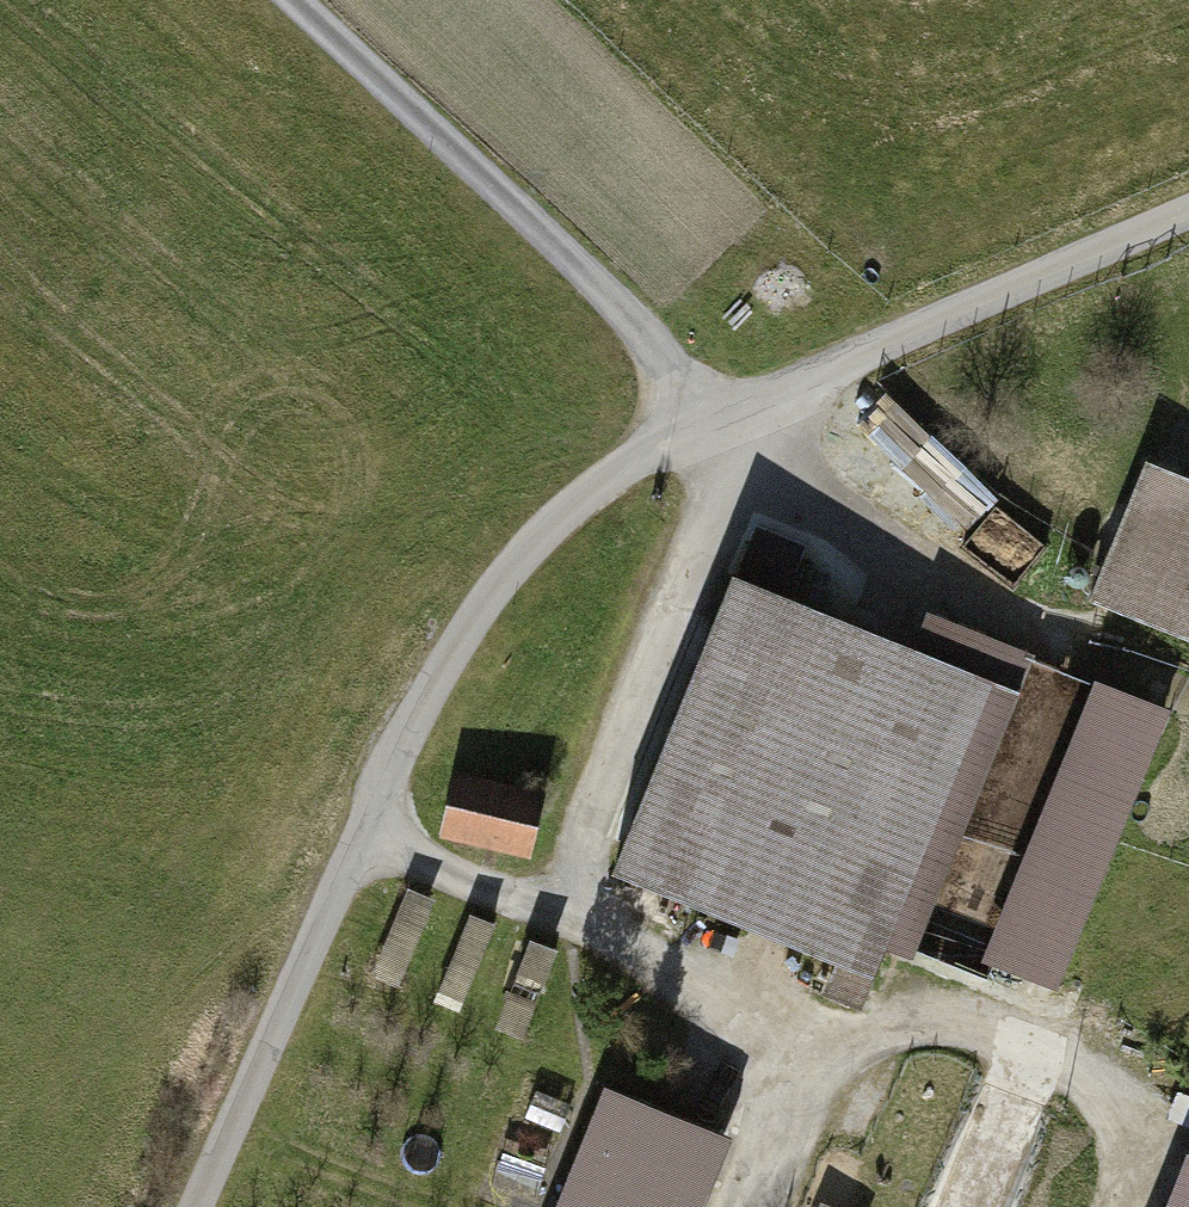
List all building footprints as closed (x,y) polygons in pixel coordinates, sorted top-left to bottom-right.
[(1147,460),(1091,599),(1115,608),(1105,633),(1133,644),(1143,620),(1188,638),(1188,477),(1147,460)] [(907,946),(1026,655),(928,615),(914,648),(734,574),(613,869),(839,961),(825,997),(859,1010),(888,939),(907,946)] [(1166,712),(1102,686),(991,959),(1056,985),(1166,712)] [(455,830),(522,845),(532,798),(465,783),(455,830)] [(375,975),(401,984),(435,897),(410,887),(375,975)] [(440,899),(407,987),(436,999),(470,911),(440,899)] [(505,922),(466,1009),(495,1022),(534,935),(505,922)] [(538,938),(501,1026),(528,1037),(565,949),(538,938)] [(717,1130),(610,1087),(561,1206),(685,1206),(717,1130)]
